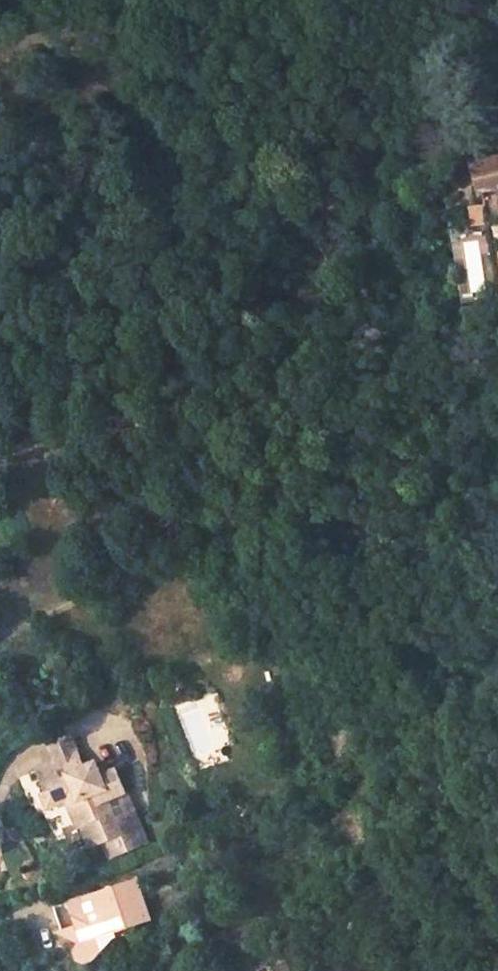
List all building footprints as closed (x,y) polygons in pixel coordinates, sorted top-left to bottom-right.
[(475,174),(482,198),(497,198),(497,168),(475,174)] [(97,866),(134,853),(108,779),(93,784),(88,771),(77,776),(66,746),(43,755),(48,769),(31,776),(39,797),(43,796),(49,810),(58,806),(68,834),(72,833),(80,854),(92,850),(97,866)] [(43,796),(39,797),(34,799),(39,813),(49,810),(43,796)] [(103,938),(108,919),(133,925),(145,922),(130,879),(47,907),(54,931),(58,929),(72,942),(67,952),(69,960),(78,963),(85,960),(103,938)]
